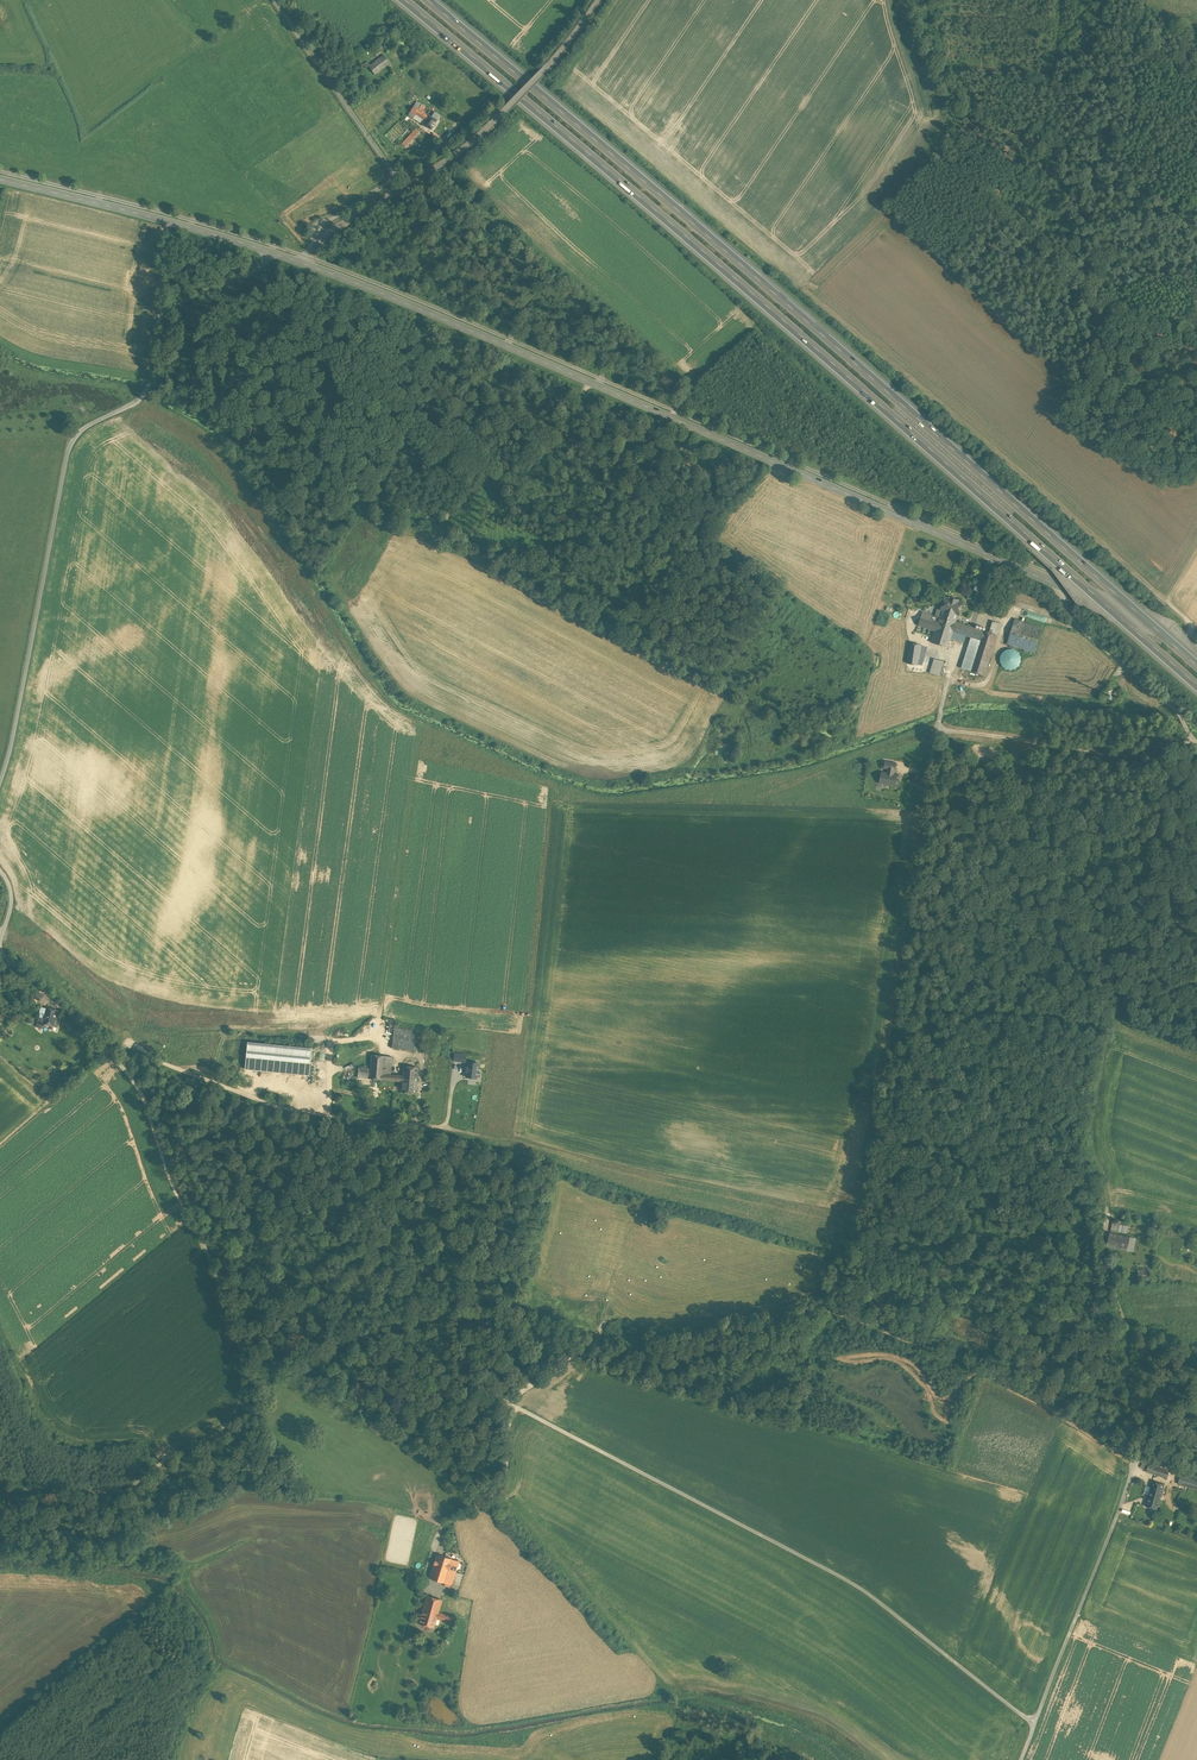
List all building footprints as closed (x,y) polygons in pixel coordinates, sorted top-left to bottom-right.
[(370,65),(369,66),(375,74),(390,63),(384,55),(370,65)] [(414,106),(408,115),(413,118),(416,114),(415,114),(418,109),(414,106)] [(428,115),(418,109),(415,114),(416,114),(425,120),(428,115)] [(432,117),(428,115),(425,120),(423,124),(431,129),(440,115),(435,112),(432,117)] [(416,128),(402,144),(405,147),(420,131),(416,128)] [(963,601),(945,596),(941,610),(942,610),(940,615),(957,620),(958,615),(959,615),(963,601)] [(957,620),(940,615),(939,617),(936,616),(918,611),(914,624),(935,630),(931,642),(948,647),(951,638),(953,631),(956,622),(957,620)] [(1043,628),(1015,619),(1007,643),(1035,652),(1043,628)] [(1001,623),(993,621),(989,632),(997,635),(1001,623)] [(969,626),(956,622),(953,631),(966,635),(969,626)] [(983,630),(974,628),(971,637),(980,640),(983,630)] [(989,632),(983,630),(980,640),(970,671),(985,675),(997,635),(989,632)] [(966,635),(953,631),(951,638),(964,642),(966,635)] [(922,633),(912,632),(908,658),(919,659),(922,633)] [(971,637),(961,668),(970,671),(980,640),(971,637)] [(1003,654),(1001,657),(1000,660),(1000,664),(1002,667),(1005,670),(1009,670),(1013,670),(1016,668),(1018,665),(1019,661),(1018,657),(1016,654),(1013,652),(1010,651),(1006,652),(1003,654)] [(943,661),(934,658),(929,672),(939,675),(943,661)] [(897,763),(885,761),(884,768),(888,768),(887,772),(882,772),(880,782),(885,782),(885,784),(896,786),(898,774),(894,774),(895,770),(896,770),(897,763)] [(43,996),(38,991),(33,995),(36,997),(39,1000),(43,996)] [(58,1010),(47,1007),(46,1008),(42,1007),(39,1017),(44,1018),(42,1025),(37,1024),(36,1027),(44,1029),(44,1026),(45,1026),(46,1024),(52,1026),(54,1026),(55,1022),(58,1024),(59,1018),(56,1018),(58,1010)] [(415,1030),(394,1028),(393,1039),(400,1040),(406,1040),(414,1041),(415,1030)] [(400,1040),(393,1039),(392,1048),(399,1049),(400,1040)] [(414,1041),(406,1040),(405,1049),(414,1050),(414,1041)] [(312,1048),(248,1042),(245,1068),(310,1075),(312,1048)] [(454,1060),(468,1060),(468,1052),(454,1052),(454,1060)] [(384,1056),(372,1054),(371,1068),(370,1072),(382,1073),(384,1056)] [(392,1056),(384,1056),(382,1073),(391,1074),(392,1056)] [(468,1062),(466,1076),(477,1078),(478,1063),(468,1062)] [(418,1067),(404,1066),(403,1075),(402,1079),(417,1080),(418,1067)] [(371,1068),(358,1067),(358,1077),(402,1081),(402,1079),(403,1075),(391,1074),(382,1073),(370,1072),(371,1068)] [(417,1080),(402,1079),(402,1081),(401,1092),(415,1093),(417,1080)] [(1120,1223),(1112,1222),(1111,1229),(1118,1231),(1120,1223)] [(1129,1237),(1110,1233),(1107,1245),(1126,1250),(1129,1237)] [(1140,1270),(1139,1277),(1147,1278),(1148,1271),(1140,1270)] [(1152,1466),(1142,1462),(1140,1467),(1147,1469),(1146,1471),(1150,1472),(1150,1471),(1152,1466)] [(1169,1471),(1152,1466),(1150,1471),(1167,1476),(1169,1471)] [(1180,1475),(1178,1483),(1193,1488),(1196,1480),(1180,1475)] [(1164,1484),(1153,1480),(1151,1486),(1153,1487),(1152,1490),(1156,1491),(1155,1492),(1161,1494),(1164,1484)] [(1156,1491),(1152,1490),(1153,1487),(1151,1486),(1145,1506),(1157,1509),(1161,1494),(1155,1492),(1156,1491)] [(459,1561),(437,1554),(429,1578),(452,1585),(459,1561)] [(442,1600),(427,1595),(418,1623),(434,1627),(437,1618),(439,1612),(442,1600)] [(455,1617),(439,1612),(437,1618),(453,1623),(455,1617)] [(1026,1759),(1037,1759),(1040,1753),(1030,1749),(1026,1759)]
